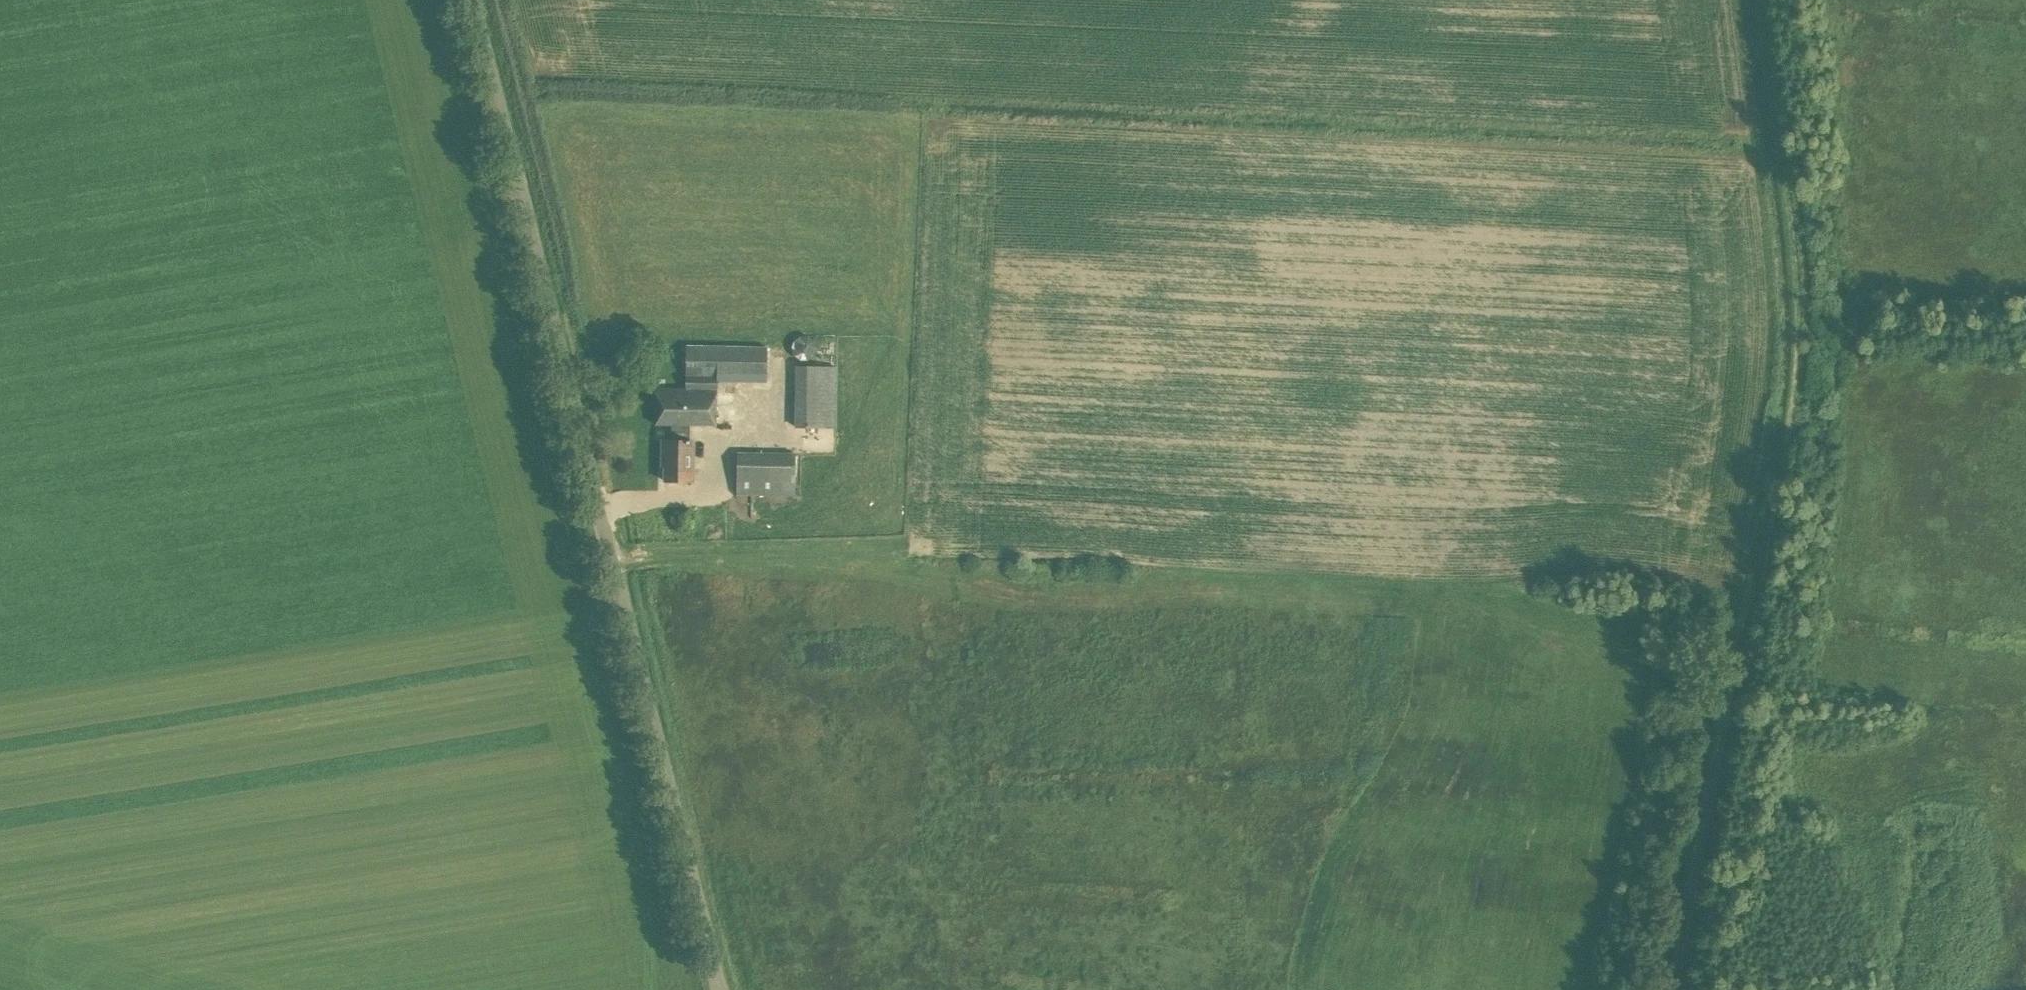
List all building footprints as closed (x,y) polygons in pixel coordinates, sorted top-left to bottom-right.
[(687,350),(688,375),(719,374),(719,380),(764,378),(763,347),(687,350)] [(836,426),(837,366),(797,366),(796,426),(836,426)] [(666,457),(666,480),(693,481),(693,440),(690,440),(690,424),(717,424),(717,376),(687,376),(687,388),(657,387),(656,423),(672,424),(672,440),(664,439),(663,457),(666,457)] [(738,493),(763,494),(791,495),(791,479),(795,479),(796,453),(739,452),(738,493)]
